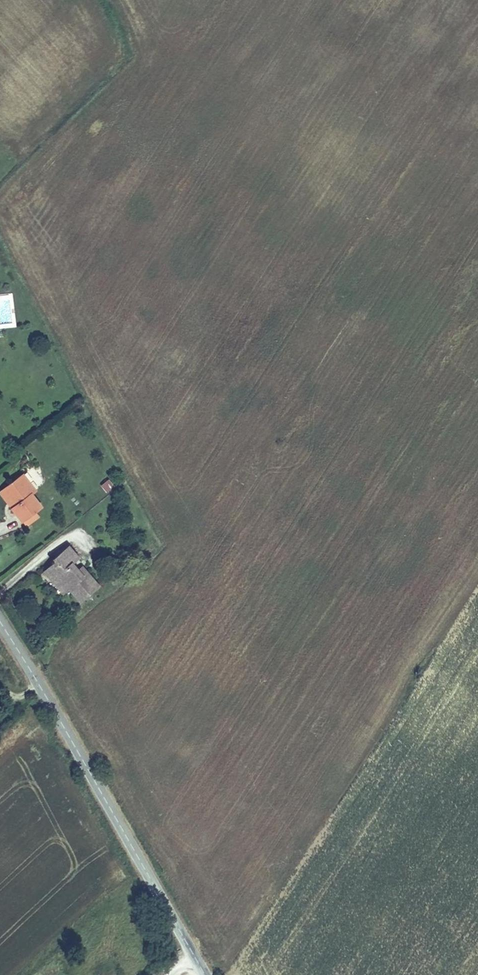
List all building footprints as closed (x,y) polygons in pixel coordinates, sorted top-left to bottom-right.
[(0,488),(0,490),(11,505),(8,508),(18,521),(31,510),(37,506),(27,493),(31,490),(18,474),(0,488)] [(103,479),(96,484),(101,490),(108,484),(103,479)] [(8,508),(11,505),(0,490),(0,498),(8,508)] [(31,510),(18,521),(22,526),(35,516),(31,510)] [(53,560),(41,570),(49,578),(54,574),(65,587),(66,586),(78,599),(95,583),(83,569),(79,572),(74,567),(68,560),(74,555),(64,544),(50,557),(53,560)] [(78,564),(74,567),(79,572),(83,569),(78,564)] [(54,574),(49,578),(60,591),(65,587),(54,574)]
